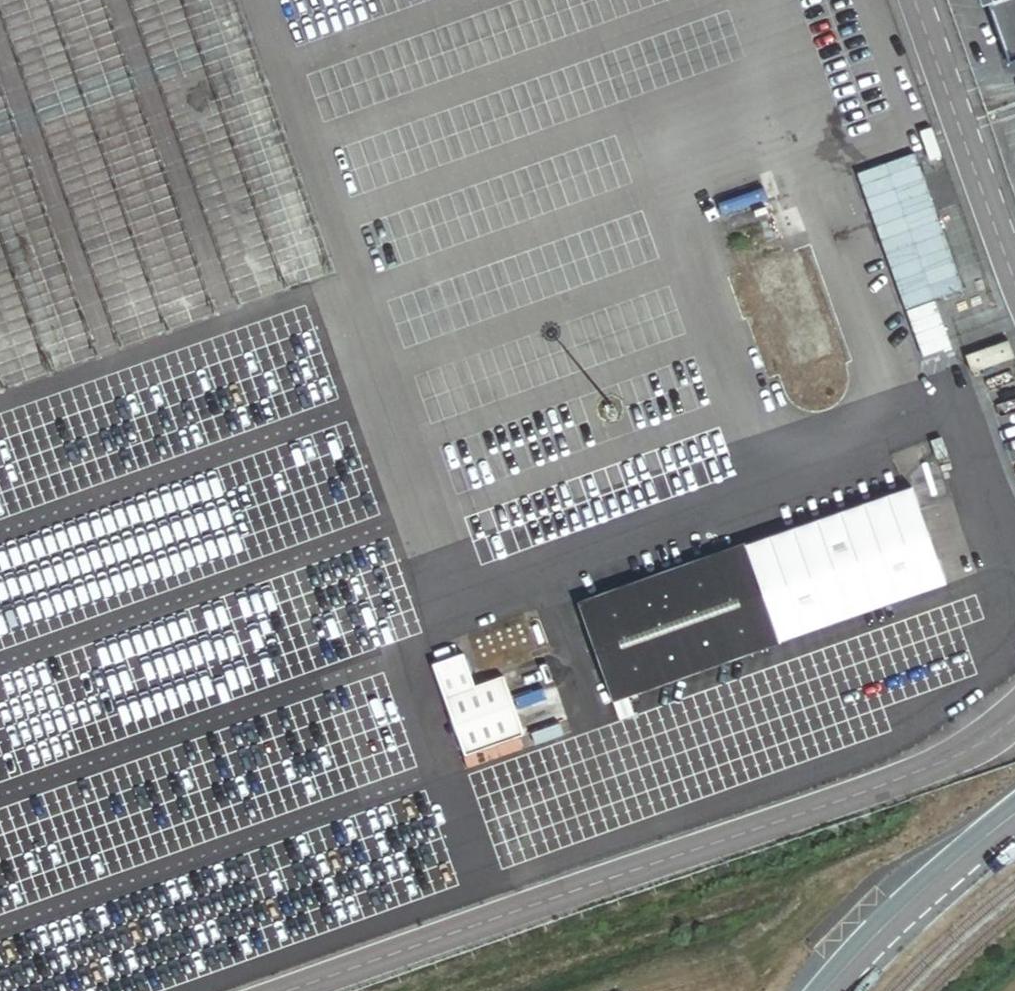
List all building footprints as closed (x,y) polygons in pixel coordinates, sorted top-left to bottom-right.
[(991,7),(1012,65),(1014,64),(1014,0),(1009,0),(991,7)] [(956,273),(908,138),(855,157),(903,292),(956,273)] [(944,327),(929,283),(903,292),(919,337),(944,327)] [(1008,340),(966,356),(972,373),(1014,357),(1008,340)] [(942,436),(932,439),(939,458),(948,455),(942,436)] [(949,581),(914,483),(748,541),(783,639),(949,581)] [(773,647),(739,548),(572,606),(606,705),(621,700),(773,647)] [(456,735),(514,715),(495,658),(467,667),(456,633),(426,643),(456,735)] [(557,701),(538,643),(495,658),(514,715),(557,701)]
